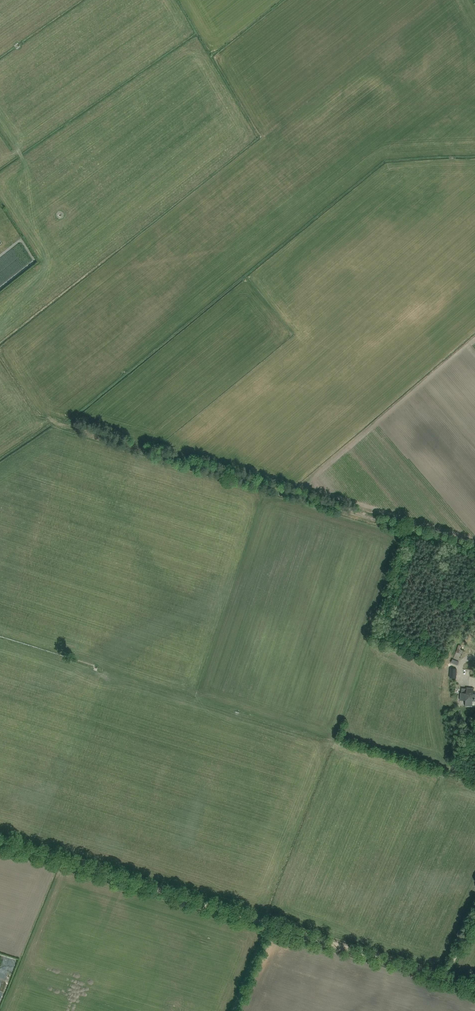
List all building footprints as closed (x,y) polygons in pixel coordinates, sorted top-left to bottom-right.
[(461,693),(460,698),(460,700),(466,700),(465,706),(472,706),(473,703),(474,703),(474,701),(474,694),(473,694),(473,692),(474,688),(467,687),(466,688),(462,688),(461,693)]
